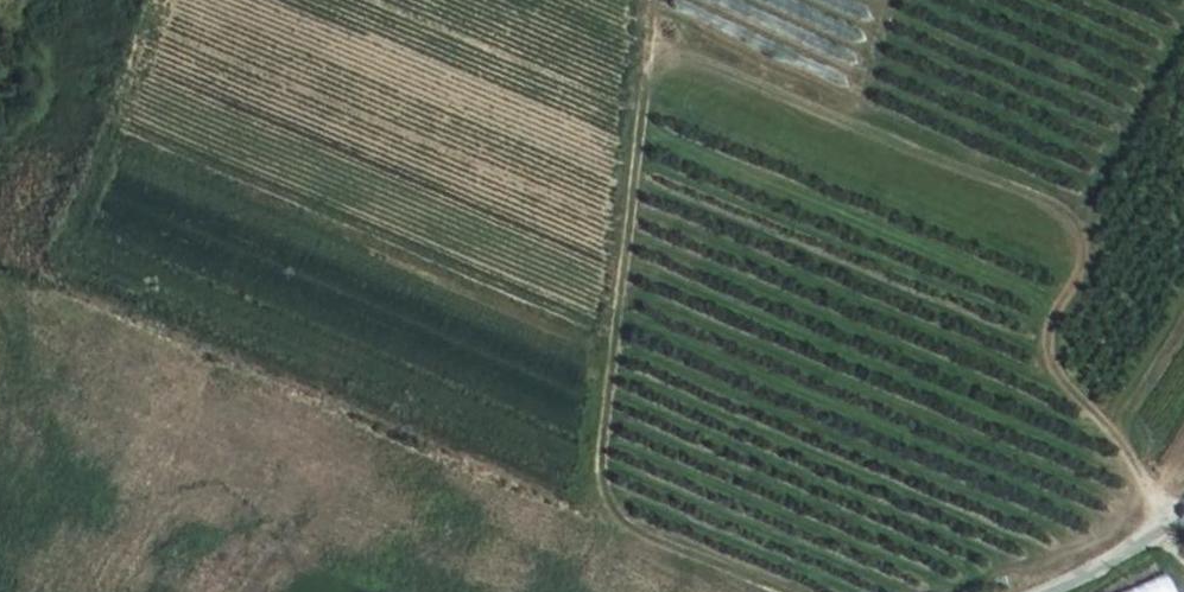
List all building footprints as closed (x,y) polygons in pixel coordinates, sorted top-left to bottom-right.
[(1124,591),(1176,591),(1167,572),(1124,591)]
